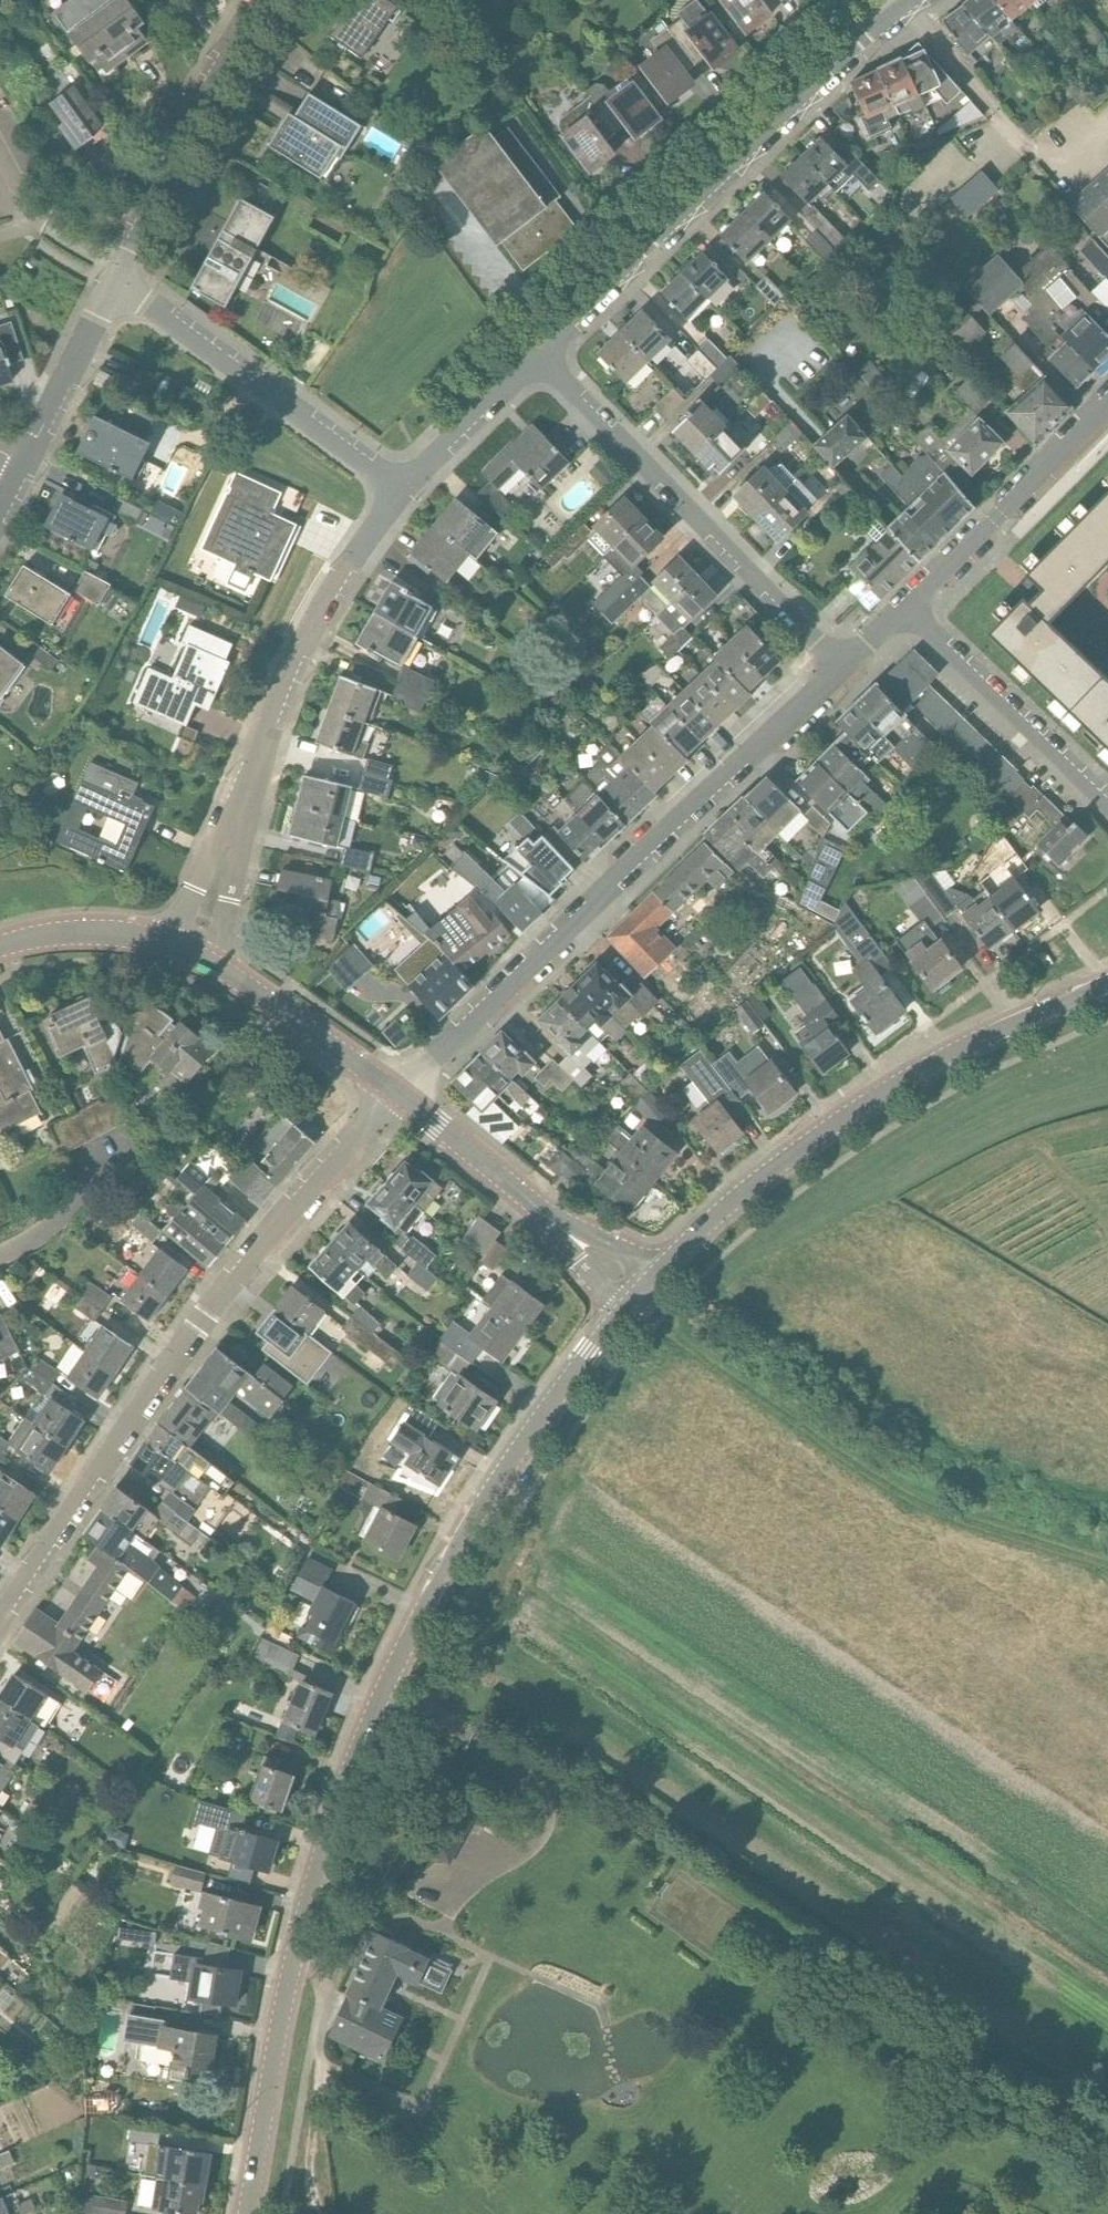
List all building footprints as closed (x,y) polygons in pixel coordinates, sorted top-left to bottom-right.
[(95,12),(128,56),(149,40),(138,26),(144,21),(129,0),(91,0),(88,3),(95,12)] [(330,36),(355,53),(373,27),(377,30),(386,17),(394,23),(410,0),(356,0),(330,36)] [(747,33),(771,15),(760,0),(723,0),(747,33)] [(999,46),(1005,42),(1003,39),(1018,27),(1013,20),(997,0),(973,0),(966,5),(999,46)] [(1035,4),(1032,0),(997,0),(1013,20),(1035,4)] [(987,55),(999,46),(966,5),(943,22),(951,34),(969,54),(970,56),(972,54),(975,57),(984,50),(987,55)] [(107,72),(128,56),(95,12),(68,32),(89,62),(96,57),(107,72)] [(669,28),(697,65),(707,58),(715,68),(739,50),(712,15),(692,30),(683,17),(669,28)] [(686,74),(697,65),(669,28),(652,41),(661,54),(643,67),(670,102),(694,84),(686,74)] [(904,58),(920,95),(934,88),(948,104),(962,91),(928,53),(924,57),(914,46),(905,54),(908,56),(904,58)] [(926,108),(920,95),(904,58),(903,58),(879,70),(898,110),(909,105),(913,114),(926,108)] [(1098,72),(1107,83),(1107,63),(1098,72)] [(900,115),(898,110),(879,70),(852,82),(872,125),(886,119),(887,121),(900,115)] [(586,91),(618,133),(628,126),(637,138),(661,119),(628,77),(610,91),(605,84),(597,83),(586,91)] [(75,86),(51,104),(64,123),(60,126),(78,150),(95,137),(93,134),(104,126),(75,86)] [(606,142),(618,133),(586,91),(586,92),(590,98),(564,117),(560,122),(560,127),(562,133),(591,172),(615,154),(606,142)] [(289,112),(268,145),(321,178),(341,146),(347,150),(362,126),(309,93),(295,116),(289,112)] [(964,107),(973,121),(984,113),(975,100),(964,107)] [(486,128),(437,165),(498,245),(502,242),(524,272),(579,230),(557,201),(562,197),(509,128),(494,139),(486,128)] [(802,158),(830,185),(837,192),(853,176),(868,192),(879,182),(842,142),(833,150),(822,139),(802,158)] [(809,205),(830,185),(802,158),(783,177),(809,205)] [(983,171),(950,201),(967,220),(1000,190),(983,171)] [(1071,205),(1100,238),(1107,247),(1107,173),(1071,205)] [(222,229),(258,249),(287,196),(250,177),(222,229)] [(743,215),(771,243),(792,222),(765,194),(743,215)] [(823,237),(834,227),(813,206),(803,216),(817,231),(823,237)] [(760,253),(771,243),(743,215),(722,236),(734,249),(749,264),(754,260),(756,262),(761,256),(760,253)] [(258,249),(222,229),(190,289),(226,308),(258,249)] [(836,251),(823,237),(817,231),(805,241),(825,262),(836,251)] [(734,249),(722,236),(713,244),(725,257),(734,249)] [(1087,311),(1099,301),(1090,291),(1067,267),(1069,266),(1050,246),(1017,275),(1024,284),(1028,288),(1026,297),(1035,308),(1095,369),(1107,357),(1107,334),(1087,311)] [(1105,252),(1093,263),(1105,277),(1090,291),(1099,301),(1087,311),(1107,334),(1107,255),(1105,252)] [(683,273),(712,303),(733,283),(704,253),(683,273)] [(1024,284),(1017,275),(998,255),(963,286),(991,316),(1024,286),(1023,285),(1024,284)] [(34,256),(28,262),(35,269),(41,262),(34,256)] [(691,323),(712,303),(683,273),(662,293),(691,323)] [(5,301),(7,308),(14,306),(12,299),(5,301)] [(960,357),(987,333),(961,304),(934,329),(960,357)] [(1077,388),(1095,369),(1035,308),(1031,312),(1031,313),(1026,317),(1026,322),(1032,329),(1032,330),(1048,347),(1043,351),(1049,358),(1047,360),(1050,362),(1051,361),(1077,388)] [(622,333),(649,361),(671,340),(643,312),(622,333)] [(626,383),(649,361),(622,333),(600,354),(611,367),(626,383)] [(1036,445),(1055,427),(1074,407),(1045,375),(1044,377),(1008,335),(988,353),(1024,395),(1005,412),(1036,445)] [(709,340),(699,350),(718,369),(727,359),(709,340)] [(11,382),(6,365),(7,365),(0,344),(0,385),(11,382)] [(710,376),(718,369),(699,350),(687,361),(706,380),(710,376)] [(710,376),(720,387),(742,368),(731,356),(727,359),(718,369),(710,376)] [(883,399),(895,387),(871,360),(859,371),(883,399)] [(929,452),(958,487),(971,474),(973,475),(1005,443),(979,417),(979,418),(977,416),(993,399),(973,375),(953,395),(969,410),(942,438),(931,425),(916,438),(911,431),(910,432),(928,452),(929,452)] [(653,409),(665,421),(686,400),(674,389),(653,409)] [(673,432),(696,456),(727,425),(701,399),(685,414),(688,418),(673,432)] [(848,415),(813,446),(834,469),(870,438),(849,414),(848,415)] [(82,454),(112,469),(112,471),(118,474),(119,473),(134,480),(151,444),(99,419),(82,454)] [(730,422),(727,425),(696,456),(710,470),(713,467),(720,475),(748,449),(747,447),(751,443),(730,422)] [(802,435),(792,423),(771,443),(782,454),(802,435)] [(482,473),(499,491),(521,470),(542,491),(571,463),(533,424),(482,473)] [(929,452),(928,452),(923,456),(919,456),(916,458),(914,460),(912,462),(911,465),(910,469),(902,475),(952,531),(975,507),(958,487),(929,452)] [(220,456),(214,471),(228,478),(235,463),(220,456)] [(896,468),(892,463),(879,476),(907,506),(886,526),(889,529),(920,562),(952,531),(902,475),(896,468)] [(736,496),(757,519),(798,480),(783,465),(769,469),(767,466),(736,496)] [(235,471),(200,549),(274,583),(300,526),(269,512),(279,491),(235,471)] [(798,480),(757,519),(779,541),(810,511),(807,508),(812,495),(798,480)] [(845,480),(835,488),(846,500),(854,491),(845,480)] [(846,500),(857,513),(866,504),(854,491),(846,500)] [(1049,623),(1107,563),(1107,492),(1027,575),(1042,589),(1029,603),(1024,598),(989,634),(1107,748),(1107,680),(1049,623)] [(46,526),(98,553),(115,521),(62,494),(46,526)] [(112,511),(138,524),(144,510),(119,497),(112,511)] [(434,526),(470,555),(472,554),(474,555),(495,529),(457,499),(434,526)] [(602,559),(606,555),(644,519),(625,499),(594,529),(591,531),(583,522),(544,560),(554,570),(584,540),(602,559)] [(604,613),(639,578),(631,570),(663,538),(644,519),(606,555),(624,574),(594,603),(604,613)] [(448,583),(470,555),(434,526),(412,554),(448,583)] [(920,562),(889,529),(866,552),(851,567),(861,578),(849,589),(870,611),(920,562)] [(664,609),(664,610),(699,576),(680,556),(647,587),(639,578),(604,613),(614,624),(642,596),(659,614),(664,609)] [(6,596),(53,625),(72,595),(25,566),(6,596)] [(75,591),(100,606),(112,585),(86,571),(75,591)] [(699,576),(664,610),(681,627),(661,647),(660,645),(648,657),(653,663),(665,651),(672,658),(693,637),(692,636),(712,617),(705,609),(718,596),(699,576)] [(375,613),(423,640),(438,613),(433,609),(434,608),(414,597),(418,591),(410,586),(408,590),(392,582),(375,613)] [(423,640),(375,613),(357,644),(374,654),(375,651),(403,667),(406,661),(411,664),(424,640),(423,640)] [(731,640),(766,677),(782,662),(747,625),(731,640)] [(749,693),(766,677),(731,640),(713,657),(716,660),(749,693)] [(150,668),(135,703),(187,725),(204,688),(217,693),(230,662),(189,644),(174,679),(150,668)] [(2,698),(25,665),(0,647),(0,696),(2,698)] [(911,704),(929,685),(933,682),(907,657),(878,683),(877,682),(875,684),(903,713),(911,704)] [(752,696),(749,693),(716,660),(700,675),(735,712),(752,696)] [(398,683),(428,697),(436,681),(406,667),(398,683)] [(330,710),(371,725),(384,690),(343,675),(330,710)] [(719,727),(735,712),(700,675),(685,690),(719,727)] [(421,714),(428,697),(398,683),(391,700),(421,714)] [(891,737),(909,719),(903,713),(875,684),(857,702),(891,737)] [(939,694),(929,685),(911,704),(921,713),(939,694)] [(702,743),(719,727),(685,690),(667,706),(702,743)] [(949,704),(939,694),(921,713),(931,723),(949,704)] [(880,765),(895,751),(886,741),(891,737),(857,702),(836,722),(847,733),(870,756),(880,765)] [(959,713),(949,704),(931,723),(941,732),(959,713)] [(686,758),(702,743),(667,706),(650,722),(653,725),(686,758)] [(371,725),(330,710),(318,742),(365,759),(371,743),(365,741),(371,725)] [(969,723),(959,713),(941,732),(950,742),(969,723)] [(979,732),(969,723),(950,742),(960,751),(979,732)] [(689,761),(686,758),(653,725),(637,740),(672,777),(689,761)] [(989,742),(979,732),(960,751),(970,761),(989,742)] [(818,761),(870,813),(873,810),(881,818),(894,825),(901,817),(862,780),(867,775),(861,770),(870,761),(868,759),(870,756),(847,733),(818,761)] [(655,793),(672,777),(637,740),(620,756),(655,793)] [(1008,761),(989,742),(970,761),(983,774),(990,780),(1008,761)] [(655,793),(620,756),(609,744),(598,755),(607,764),(600,770),(597,767),(584,778),(585,779),(584,781),(627,825),(658,795),(655,793)] [(366,771),(391,778),(395,765),(369,758),(366,771)] [(850,833),(870,813),(818,761),(797,782),(850,833)] [(1008,761),(990,780),(1000,790),(1018,771),(1008,761)] [(361,789),(389,797),(395,779),(391,778),(366,771),(361,789)] [(1019,771),(1018,771),(1000,790),(1008,798),(1025,780),(1017,773),(1019,771)] [(299,805),(347,817),(354,786),(306,774),(299,805)] [(976,782),(978,783),(998,798),(1003,803),(1008,798),(1000,790),(990,780),(983,774),(976,782)] [(784,839),(803,819),(802,818),(805,816),(801,812),(802,811),(768,777),(752,793),(751,792),(745,798),(779,834),(784,839)] [(144,802),(145,800),(134,795),(131,801),(83,781),(57,842),(127,873),(155,807),(144,802)] [(605,846),(627,825),(584,781),(562,801),(605,846)] [(724,816),(782,876),(783,878),(789,871),(773,856),(775,855),(766,847),(779,834),(745,798),(744,797),(724,816)] [(587,862),(605,846),(562,801),(555,808),(568,823),(561,831),(556,826),(545,835),(543,836),(568,862),(578,853),(587,862)] [(347,817),(299,805),(292,834),(340,845),(347,817)] [(813,806),(805,816),(802,818),(803,819),(823,837),(831,823),(813,806)] [(770,887),(782,876),(724,816),(705,835),(740,871),(747,864),(770,887)] [(1065,816),(1054,827),(1037,844),(1060,866),(1089,837),(1075,823),(1073,824),(1065,816)] [(524,876),(550,896),(564,883),(558,877),(571,865),(568,862),(543,836),(536,842),(531,837),(505,860),(508,863),(524,876)] [(817,855),(812,868),(802,893),(821,901),(847,847),(824,836),(817,855)] [(610,938),(641,969),(649,977),(661,966),(678,949),(658,928),(676,910),(709,880),(717,889),(734,872),(705,842),(610,938)] [(556,901),(550,896),(524,876),(508,863),(493,877),(455,843),(442,858),(452,867),(497,903),(523,933),(545,913),(544,913),(556,901)] [(341,865),(371,871),(375,853),(345,847),(341,865)] [(330,900),(333,881),(283,870),(278,890),(303,895),(295,932),(334,940),(341,902),(330,900)] [(990,898),(1013,929),(1038,910),(1013,875),(999,886),(1001,889),(990,898)] [(947,918),(917,877),(890,882),(920,923),(898,941),(906,953),(905,953),(911,961),(912,961),(933,989),(935,988),(938,992),(951,982),(948,978),(961,968),(940,939),(932,928),(947,918)] [(428,934),(463,971),(510,934),(494,913),(490,916),(473,895),(459,906),(426,933),(428,934)] [(989,948),(1013,929),(990,898),(979,905),(977,902),(963,913),(989,948)] [(868,1021),(869,1021),(877,1033),(905,1011),(872,966),(886,956),(845,902),(843,906),(833,900),(823,919),(833,926),(860,964),(852,970),(866,988),(853,998),(865,1013),(863,1015),(868,1021)] [(463,971),(428,934),(394,965),(441,1018),(455,1005),(475,985),(463,971)] [(328,971),(348,992),(374,966),(353,945),(351,947),(330,968),(327,970),(328,971)] [(580,980),(627,1028),(639,1017),(641,1020),(659,1003),(641,984),(632,992),(622,982),(620,985),(598,963),(580,980)] [(626,1030),(627,1028),(580,980),(560,1000),(600,1042),(609,1034),(617,1042),(627,1032),(626,1030)] [(52,1015),(52,1017),(51,1018),(54,1024),(55,1023),(56,1025),(52,1027),(61,1048),(58,1049),(61,1057),(88,1046),(99,1070),(118,1061),(117,1058),(125,1034),(118,1020),(103,1028),(99,1018),(102,1017),(92,997),(52,1015)] [(170,1075),(173,1072),(187,1084),(216,1050),(182,1021),(179,1025),(174,1021),(176,1017),(162,1007),(153,1003),(140,999),(121,1060),(141,1070),(151,1059),(170,1075)] [(574,1079),(575,1080),(582,1088),(593,1076),(585,1068),(592,1061),(587,1056),(600,1042),(560,1000),(540,1020),(561,1042),(558,1045),(569,1055),(559,1065),(574,1079)] [(753,1035),(766,1025),(763,1021),(748,1000),(735,1010),(753,1035)] [(401,1019),(407,1025),(413,1021),(407,1014),(401,1019)] [(808,1036),(801,1041),(824,1072),(849,1053),(826,1023),(820,1015),(802,1027),(808,1036)] [(5,1097),(0,1100),(0,1130),(2,1134),(43,1113),(31,1091),(35,1089),(8,1038),(5,1040),(0,1029),(0,1087),(5,1097)] [(484,1051),(512,1079),(530,1096),(549,1078),(562,1091),(574,1079),(559,1065),(558,1065),(553,1060),(542,1070),(522,1051),(521,1052),(502,1033),(484,1051)] [(711,1104),(693,1118),(719,1152),(724,1154),(733,1141),(743,1133),(730,1116),(746,1108),(702,1049),(681,1064),(711,1104)] [(467,1068),(498,1098),(506,1090),(522,1107),(524,1105),(533,1113),(540,1106),(530,1096),(512,1079),(484,1051),(467,1068)] [(745,1079),(746,1078),(771,1112),(796,1093),(770,1059),(770,1060),(763,1051),(738,1069),(745,1079)] [(208,1067),(214,1072),(222,1062),(216,1057),(208,1067)] [(498,1098),(467,1068),(453,1082),(510,1138),(519,1128),(508,1118),(509,1117),(494,1103),(498,1098)] [(636,1101),(649,1090),(631,1072),(619,1083),(636,1101)] [(653,1127),(668,1115),(649,1090),(636,1101),(635,1103),(653,1127)] [(102,1105),(114,1129),(126,1122),(114,1099),(102,1105)] [(87,1107),(101,1135),(114,1129),(102,1105),(100,1101),(87,1107)] [(75,1114),(89,1141),(101,1135),(87,1107),(75,1114)] [(248,1157),(229,1177),(262,1206),(316,1143),(281,1112),(245,1154),(248,1157)] [(63,1120),(77,1148),(89,1141),(75,1114),(63,1120)] [(77,1148),(63,1120),(51,1126),(65,1154),(77,1148)] [(620,1152),(654,1178),(674,1153),(641,1126),(620,1152)] [(575,1161),(562,1150),(548,1166),(560,1176),(563,1172),(575,1161)] [(575,1161),(563,1172),(583,1194),(595,1183),(599,1183),(630,1209),(654,1178),(620,1152),(605,1171),(583,1154),(575,1161)] [(387,1183),(425,1212),(442,1189),(424,1172),(422,1175),(406,1162),(387,1183)] [(406,1237),(425,1212),(387,1183),(368,1204),(384,1216),(381,1219),(397,1231),(398,1229),(406,1237)] [(184,1209),(227,1245),(246,1222),(203,1186),(184,1209)] [(227,1245),(184,1209),(182,1208),(165,1228),(209,1265),(227,1245)] [(153,1243),(163,1231),(140,1213),(131,1225),(153,1243)] [(485,1256),(496,1240),(501,1232),(482,1217),(464,1242),(485,1256)] [(331,1244),(360,1271),(369,1278),(378,1268),(389,1278),(399,1267),(350,1223),(331,1244)] [(418,1262),(419,1263),(430,1249),(413,1236),(403,1250),(418,1262)] [(496,1240),(485,1256),(481,1261),(494,1270),(509,1250),(496,1240)] [(360,1271),(331,1244),(311,1266),(346,1297),(345,1297),(356,1307),(364,1297),(355,1289),(354,1291),(352,1290),(358,1283),(353,1279),(360,1271)] [(139,1275),(168,1296),(187,1270),(158,1250),(139,1275)] [(419,1263),(418,1262),(407,1276),(428,1292),(438,1278),(419,1263)] [(168,1296),(139,1275),(121,1299),(151,1320),(168,1296)] [(491,1308),(523,1332),(543,1305),(513,1283),(506,1278),(496,1293),(500,1296),(491,1308)] [(104,1309),(113,1297),(87,1279),(78,1292),(104,1309)] [(276,1307),(309,1334),(327,1312),(293,1286),(276,1307)] [(96,1322),(104,1309),(78,1292),(70,1304),(96,1322)] [(361,1306),(353,1316),(374,1333),(381,1324),(361,1306)] [(503,1359),(523,1332),(491,1308),(484,1318),(487,1321),(474,1338),(503,1359)] [(333,1353),(276,1309),(257,1332),(269,1342),(263,1350),(308,1385),(333,1353)] [(20,1350),(3,1316),(0,1317),(0,1361),(20,1350)] [(374,1333),(353,1316),(343,1328),(386,1363),(397,1350),(374,1333)] [(85,1351),(116,1373),(134,1347),(105,1327),(105,1326),(103,1324),(85,1351)] [(434,1353),(456,1364),(470,1335),(448,1324),(434,1353)] [(187,1388),(219,1412),(259,1441),(267,1429),(254,1420),(252,1421),(230,1403),(238,1394),(271,1420),(285,1401),(218,1348),(187,1388)] [(116,1373),(85,1351),(68,1377),(99,1398),(116,1373)] [(53,1384),(61,1372),(39,1358),(31,1369),(53,1384)] [(45,1396),(53,1384),(31,1369),(23,1381),(45,1396)] [(448,1409),(449,1409),(478,1428),(496,1401),(460,1376),(449,1391),(439,1384),(430,1397),(448,1409)] [(206,1430),(219,1412),(187,1388),(174,1404),(206,1430)] [(33,1423),(67,1446),(84,1420),(51,1397),(33,1423)] [(192,1448),(206,1430),(174,1404),(159,1423),(192,1448)] [(405,1462),(440,1484),(457,1458),(428,1439),(439,1423),(414,1407),(393,1440),(412,1452),(405,1462)] [(67,1446),(33,1423),(16,1449),(50,1471),(67,1446)] [(163,1501),(213,1538),(236,1507),(223,1497),(236,1482),(192,1448),(159,1423),(148,1438),(132,1461),(160,1482),(158,1485),(160,1486),(162,1484),(170,1491),(163,1501)] [(2,1456),(10,1443),(0,1436),(0,1455),(2,1456)] [(395,1515),(402,1500),(343,1469),(337,1480),(342,1482),(340,1487),(375,1506),(360,1535),(364,1538),(364,1539),(398,1558),(415,1525),(395,1515)] [(18,1520),(35,1494),(1,1471),(0,1473),(0,1508),(18,1520)] [(216,1541),(213,1538),(163,1501),(154,1513),(117,1486),(103,1508),(145,1540),(155,1526),(159,1520),(165,1524),(194,1544),(197,1540),(209,1550),(216,1541)] [(0,1508),(0,1545),(1,1546),(18,1520),(0,1508)] [(144,1578),(174,1601),(183,1588),(184,1586),(163,1571),(165,1568),(156,1563),(164,1553),(145,1540),(103,1508),(84,1534),(99,1545),(131,1568),(144,1578)] [(98,1567),(60,1624),(36,1608),(14,1641),(89,1692),(103,1671),(75,1651),(83,1640),(113,1595),(122,1602),(128,1593),(133,1596),(144,1578),(131,1568),(99,1545),(89,1561),(98,1567)] [(332,1571),(307,1559),(299,1576),(321,1587),(308,1612),(313,1615),(306,1629),(301,1637),(312,1643),(332,1653),(338,1642),(335,1640),(355,1602),(325,1587),(332,1571)] [(196,1597),(183,1588),(174,1601),(187,1610),(196,1597)] [(283,1647),(263,1638),(251,1659),(273,1669),(283,1647)] [(32,1721),(48,1695),(15,1673),(0,1698),(0,1700),(32,1721)] [(331,1693),(303,1681),(295,1702),(292,1700),(284,1720),(315,1733),(331,1693)] [(15,1764),(17,1765),(41,1725),(32,1721),(0,1700),(0,1753),(15,1764)] [(16,1772),(12,1769),(15,1764),(0,1753),(0,1797),(16,1772)] [(262,1763),(250,1798),(283,1809),(295,1776),(277,1770),(280,1760),(265,1755),(263,1763),(262,1763)] [(456,1803),(433,1852),(454,1863),(478,1814),(456,1803)] [(229,1826),(228,1829),(220,1826),(212,1854),(221,1857),(221,1858),(230,1861),(231,1860),(268,1871),(273,1852),(274,1852),(277,1841),(229,1826)] [(202,1893),(203,1891),(207,1873),(176,1865),(171,1885),(202,1893)] [(199,1925),(229,1933),(250,1938),(258,1908),(245,1905),(246,1903),(203,1891),(202,1893),(198,1908),(203,1909),(199,1925)] [(131,1929),(129,1941),(155,1944),(157,1932),(131,1929)] [(377,1933),(330,2033),(384,2060),(404,2017),(384,2007),(398,1976),(403,1978),(408,1968),(418,1972),(426,1956),(377,1933)] [(10,1957),(0,1948),(0,1968),(10,1957)] [(191,1981),(188,1995),(236,2003),(237,2000),(241,2000),(245,1976),(241,1975),(241,1972),(204,1966),(205,1958),(174,1954),(170,1979),(191,1981)] [(217,2036),(169,2027),(170,2022),(130,2015),(125,2042),(139,2044),(136,2058),(170,2064),(170,2067),(171,2067),(169,2077),(185,2080),(187,2067),(211,2071),(217,2036)] [(113,2097),(86,2098),(87,2114),(113,2113),(113,2097)] [(134,2125),(132,2137),(160,2141),(162,2129),(134,2125)] [(163,2177),(205,2184),(210,2154),(168,2147),(163,2177)] [(163,2177),(158,2208),(195,2213),(197,2213),(199,2201),(203,2201),(206,2184),(205,2184),(163,2177)] [(129,2201),(95,2195),(91,2213),(127,2213),(129,2201)] [(10,2208),(5,2197),(0,2199),(0,2213),(13,2213),(10,2208)] [(10,2208),(13,2213),(21,2213),(36,2208),(32,2199),(10,2208)]
